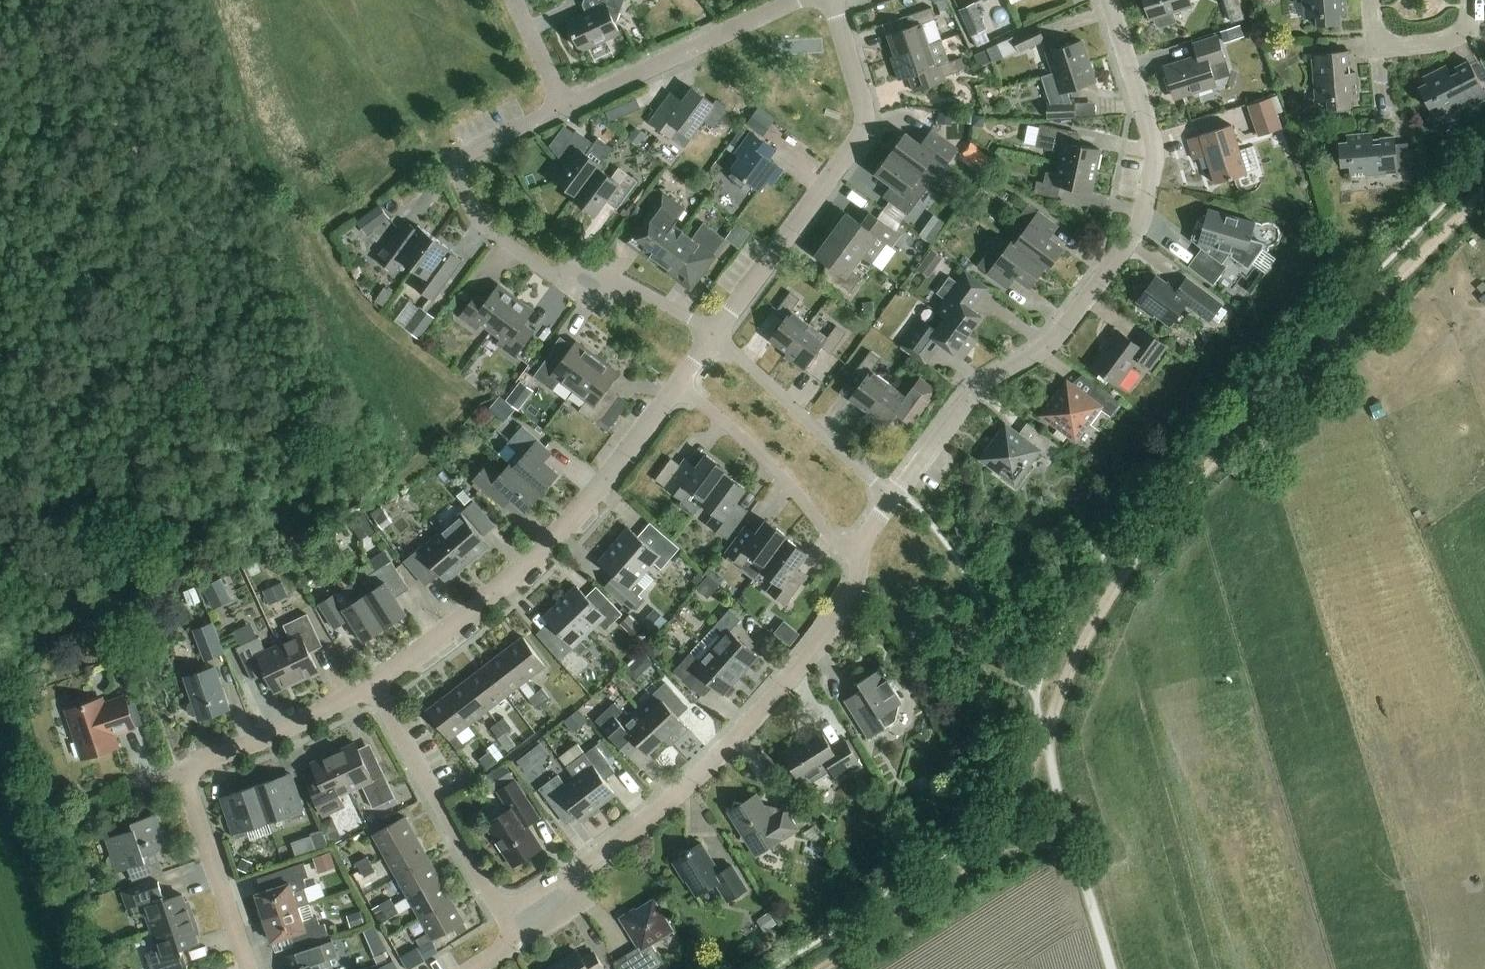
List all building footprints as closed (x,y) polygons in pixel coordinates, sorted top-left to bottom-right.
[(585,13),(567,21),(574,37),(570,38),(574,45),(586,50),(619,34),(614,22),(617,21),(620,12),(625,0),(595,0),(598,7),(585,13)] [(1192,7),(1190,0),(1144,0),(1150,20),(1154,19),(1156,25),(1159,27),(1175,22),(1172,13),(1192,7)] [(1306,19),(1318,18),(1319,26),(1341,24),(1340,16),(1347,15),(1346,0),(1304,0),(1306,19)] [(971,36),(987,30),(975,3),(960,10),(971,36)] [(895,57),(929,45),(929,46),(941,42),(933,20),(935,19),(931,8),(907,16),(911,27),(887,36),(895,57)] [(1228,12),(1232,23),(1244,20),(1240,8),(1228,12)] [(1240,26),(1220,33),(1224,44),(1244,37),(1240,26)] [(1044,40),(1038,27),(986,50),(992,63),(1044,40)] [(1209,66),(1225,61),(1217,37),(1193,44),(1198,58),(1165,68),(1174,97),(1215,85),(1209,66)] [(1054,73),(1088,62),(1081,41),(1047,52),(1054,73)] [(948,62),(941,42),(929,46),(929,45),(895,57),(891,58),(899,80),(926,70),(926,71),(910,76),(916,92),(947,81),(945,77),(960,71),(956,60),(948,62)] [(1356,72),(1350,73),(1348,51),(1313,55),(1317,103),(1329,101),(1330,109),(1351,107),(1351,99),(1358,98),(1356,72)] [(1442,116),(1484,94),(1468,61),(1449,72),(1446,66),(1423,78),(1426,84),(1419,88),(1428,107),(1436,103),(1442,116)] [(1088,62),(1054,73),(1041,78),(1049,104),(1047,104),(1047,118),(1075,117),(1075,103),(1070,103),(1067,92),(1095,83),(1088,62)] [(726,114),(725,105),(716,99),(713,103),(692,88),(683,101),(672,93),(650,122),(672,138),(679,129),(691,137),(703,120),(714,129),(726,114)] [(1247,105),(1258,138),(1281,130),(1276,114),(1284,111),(1279,94),(1247,105)] [(746,126),(762,138),(775,121),(758,109),(746,126)] [(1060,164),(1095,171),(1100,150),(1069,143),(1072,131),(1040,124),(1036,147),(1062,153),(1060,164)] [(1215,184),(1247,174),(1232,125),(1200,135),(1200,136),(1187,139),(1194,160),(1207,156),(1215,184)] [(574,200),(598,168),(613,149),(598,138),(594,144),(576,131),(574,133),(564,126),(564,127),(549,146),(566,168),(556,181),(576,196),(574,199),(574,200)] [(637,129),(628,140),(638,147),(646,136),(637,129)] [(891,154),(931,184),(957,149),(931,129),(920,144),(906,134),(891,154)] [(751,132),(739,149),(735,154),(740,157),(731,170),(733,171),(729,177),(741,189),(747,181),(760,191),(768,180),(773,184),(783,170),(769,160),(776,150),(751,132)] [(1407,144),(1396,145),(1395,138),(1374,140),(1373,135),(1347,137),(1347,142),(1339,143),(1341,165),(1349,164),(1350,177),(1398,173),(1398,169),(1409,168),(1409,164),(1414,164),(1413,150),(1408,150),(1407,144)] [(908,215),(931,184),(891,154),(876,174),(896,189),(888,201),(908,215)] [(1091,193),(1095,171),(1060,164),(1058,175),(1047,173),(1045,183),(1037,181),(1034,193),(1058,198),(1060,187),(1091,193)] [(1435,177),(1429,167),(1418,173),(1425,183),(1435,177)] [(598,168),(574,200),(595,215),(611,195),(622,203),(638,182),(619,168),(611,178),(598,168)] [(660,263),(682,232),(673,225),(685,209),(663,193),(625,244),(648,260),(650,256),(660,263)] [(389,218),(379,205),(356,223),(366,236),(389,218)] [(1015,244),(1044,267),(1048,270),(1048,269),(1063,248),(1051,239),(1059,228),(1028,205),(1014,224),(1024,231),(1015,244)] [(1264,244),(1250,240),(1255,223),(1209,209),(1206,217),(1204,215),(1193,230),(1197,233),(1193,239),(1199,243),(1197,246),(1201,249),(1188,267),(1213,285),(1227,266),(1223,263),(1229,255),(1248,269),(1258,256),(1263,250),(1264,244)] [(831,234),(861,257),(872,265),(886,244),(892,249),(902,236),(874,216),(865,227),(847,213),(831,234)] [(935,241),(948,221),(936,213),(923,233),(935,241)] [(413,269),(435,238),(418,225),(416,227),(406,220),(377,260),(394,272),(402,261),(413,269)] [(692,239),(682,232),(660,263),(669,270),(667,272),(691,290),(709,265),(707,263),(725,239),(703,223),(692,239)] [(851,270),(861,257),(831,234),(816,255),(835,269),(826,280),(848,296),(861,278),(851,270)] [(435,238),(413,269),(423,276),(415,288),(432,300),(463,258),(435,238)] [(1044,267),(1015,244),(1012,242),(1002,255),(991,247),(977,266),(1008,289),(1016,278),(1029,288),(1044,267)] [(945,318),(968,335),(982,316),(971,308),(987,287),(965,270),(957,282),(949,277),(937,294),(946,300),(937,313),(945,318)] [(1209,322),(1222,304),(1187,278),(1177,292),(1156,276),(1137,302),(1169,326),(1185,304),(1209,322)] [(491,331),(516,298),(499,285),(486,302),(477,295),(460,317),(477,330),(481,324),(491,331)] [(394,293),(385,287),(376,300),(386,306),(394,293)] [(787,353),(809,325),(791,311),(800,299),(790,292),(775,313),(784,320),(770,340),(787,353)] [(516,298),(491,331),(501,339),(497,345),(515,358),(531,335),(521,327),(533,310),(516,298)] [(419,307),(404,329),(420,340),(435,319),(419,307)] [(876,311),(863,312),(865,322),(878,320),(876,311)] [(968,335),(945,318),(936,330),(921,319),(902,346),(921,360),(936,341),(962,360),(976,341),(968,335)] [(809,325),(787,353),(785,356),(804,370),(821,347),(831,354),(846,333),(836,326),(827,338),(809,325)] [(1150,369),(1166,347),(1145,331),(1135,344),(1116,330),(1105,345),(1107,347),(1092,367),(1118,386),(1137,359),(1150,369)] [(560,381),(573,391),(597,358),(576,342),(561,363),(549,355),(533,377),(552,391),(560,381)] [(867,412),(890,384),(871,371),(880,359),(870,351),(855,372),(864,379),(850,399),(867,412)] [(607,431),(616,420),(606,413),(614,403),(603,394),(618,373),(597,358),(573,391),(587,400),(579,411),(607,431)] [(890,384),(867,412),(865,416),(884,430),(896,413),(911,424),(935,391),(920,379),(907,397),(890,384)] [(519,410),(534,391),(520,381),(506,400),(519,410)] [(1063,441),(1068,434),(1075,439),(1099,407),(1111,416),(1120,403),(1098,387),(1089,399),(1067,383),(1043,415),(1060,428),(1055,435),(1063,441)] [(1050,460),(1059,447),(1027,423),(1018,436),(1006,427),(982,459),(1015,483),(1038,451),(1050,460)] [(513,468),(542,493),(559,474),(545,462),(553,453),(522,426),(507,444),(516,452),(508,462),(510,464),(514,467),(513,468)] [(704,501),(725,475),(727,471),(706,456),(697,467),(685,458),(679,465),(671,459),(655,480),(683,501),(681,505),(682,509),(692,517),(702,504),(704,501)] [(514,467),(510,464),(500,475),(488,464),(473,481),(504,509),(512,500),(525,512),(542,493),(513,468),(514,467)] [(745,490),(725,475),(704,501),(702,504),(716,514),(708,525),(727,538),(747,510),(736,502),(745,490)] [(441,534),(467,565),(488,547),(480,538),(494,526),(474,503),(453,520),(455,522),(441,534)] [(393,524),(379,506),(370,513),(383,531),(393,524)] [(362,514),(348,523),(360,540),(374,531),(362,514)] [(757,576),(761,570),(765,565),(786,539),(788,538),(766,521),(757,533),(747,525),(726,553),(730,556),(727,560),(754,580),(757,576)] [(628,529),(614,546),(645,572),(653,563),(661,570),(679,549),(651,525),(640,539),(628,529)] [(958,538),(967,535),(963,525),(955,528),(958,538)] [(447,582),(467,565),(441,534),(427,546),(426,544),(405,562),(425,585),(439,573),(447,582)] [(786,539),(765,565),(761,570),(776,581),(768,592),(786,605),(807,576),(797,568),(807,555),(786,539)] [(645,572),(614,546),(599,562),(614,576),(605,586),(632,610),(642,599),(639,596),(653,579),(645,572)] [(364,596),(385,628),(406,615),(391,591),(405,583),(386,554),(371,563),(376,571),(368,576),(376,588),(364,596)] [(257,562),(246,568),(254,582),(265,576),(257,562)] [(222,579),(202,588),(213,610),(232,601),(222,579)] [(385,628),(364,596),(355,582),(319,605),(334,629),(349,619),(364,642),(385,628)] [(282,583),(263,592),(269,606),(288,596),(282,583)] [(560,602),(588,632),(597,623),(605,631),(622,615),(610,601),(599,611),(576,587),(560,602)] [(579,640),(588,632),(560,602),(544,618),(562,637),(549,649),(575,679),(591,664),(581,654),(587,648),(579,640)] [(654,609),(641,624),(654,636),(667,621),(654,609)] [(710,649),(740,676),(758,657),(730,632),(740,620),(729,610),(712,630),(720,637),(710,649)] [(279,645),(296,682),(318,672),(309,653),(322,647),(307,615),(283,626),(290,640),(279,645)] [(628,616),(619,624),(631,637),(640,629),(628,616)] [(800,635),(784,622),(775,634),(791,647),(800,635)] [(205,662),(225,655),(214,624),(194,631),(205,662)] [(296,682),(279,645),(266,652),(259,637),(236,648),(251,681),(266,674),(274,692),(296,682)] [(523,638),(504,653),(526,681),(545,666),(523,638)] [(723,696),(740,676),(710,649),(700,661),(691,653),(673,672),(684,683),(695,671),(723,696)] [(485,667),(506,696),(526,681),(504,653),(485,667)] [(653,663),(644,654),(626,670),(635,680),(653,663)] [(487,710),(506,696),(485,667),(465,682),(487,710)] [(229,710),(215,668),(185,678),(192,701),(189,703),(187,707),(187,711),(190,715),(193,717),(197,716),(199,720),(229,710)] [(899,706),(903,703),(881,669),(858,683),(862,690),(844,701),(868,740),(886,728),(895,722),(899,706)] [(468,725),(487,710),(465,682),(446,697),(468,725)] [(645,717),(664,738),(671,746),(688,729),(663,701),(673,692),(665,683),(647,699),(649,701),(639,710),(646,717),(645,717)] [(542,689),(535,694),(543,704),(550,699),(542,689)] [(536,709),(543,704),(535,694),(528,699),(536,709)] [(456,735),(468,725),(446,697),(427,712),(457,751),(464,746),(456,735)] [(112,734),(134,727),(125,698),(103,706),(101,700),(67,711),(83,759),(117,748),(112,734)] [(629,757),(640,746),(647,754),(664,738),(645,717),(646,717),(639,710),(639,709),(628,719),(614,703),(595,721),(629,757)] [(497,723),(505,733),(512,728),(504,718),(497,723)] [(498,739),(505,733),(497,723),(490,728),(498,739)] [(832,749),(822,734),(809,742),(808,739),(783,755),(804,789),(832,771),(839,783),(862,768),(845,741),(832,749)] [(603,741),(595,747),(610,766),(618,760),(603,741)] [(333,754),(350,791),(362,785),(373,809),(395,799),(376,757),(364,763),(355,744),(333,754)] [(575,779),(598,809),(616,795),(604,780),(614,772),(610,766),(595,747),(585,754),(577,744),(562,756),(569,766),(568,768),(576,778),(575,779)] [(339,796),(350,791),(333,754),(311,764),(320,783),(309,788),(322,816),(344,806),(339,796)] [(485,796),(512,778),(506,768),(477,786),(485,796)] [(256,787),(268,822),(289,815),(291,820),(305,815),(291,775),(256,787)] [(580,822),(598,809),(575,779),(566,786),(558,775),(539,790),(554,809),(564,801),(580,822)] [(539,819),(537,815),(515,781),(498,792),(510,810),(486,826),(513,867),(541,848),(527,827),(539,819)] [(247,829),(268,822),(256,787),(221,798),(235,839),(248,835),(247,829)] [(798,830),(784,809),(770,818),(757,796),(743,805),(735,803),(733,811),(729,813),(742,834),(740,842),(746,843),(754,857),(769,848),(798,830)] [(131,823),(133,830),(106,839),(112,855),(110,856),(108,857),(108,858),(107,860),(107,863),(108,866),(110,868),(112,869),(114,869),(116,868),(117,872),(128,869),(132,880),(161,870),(155,852),(166,848),(155,815),(131,823)] [(337,817),(321,823),(330,846),(343,841),(342,840),(346,838),(337,817)] [(386,858),(417,840),(405,819),(374,837),(386,858)] [(329,848),(322,831),(310,835),(316,853),(329,848)] [(398,879),(429,861),(417,840),(386,858),(398,879)] [(727,902),(747,890),(732,866),(720,874),(701,844),(687,852),(688,854),(673,863),(685,881),(686,880),(696,896),(716,884),(727,902)] [(328,852),(311,857),(316,873),(333,868),(328,852)] [(361,872),(372,866),(368,858),(357,865),(361,872)] [(409,900),(441,882),(429,861),(398,879),(409,900)] [(264,919),(307,904),(302,889),(307,888),(304,879),(308,878),(304,864),(275,873),(280,887),(256,895),(264,919)] [(372,866),(361,872),(365,879),(376,873),(372,866)] [(152,932),(193,918),(190,906),(185,905),(182,895),(165,901),(158,882),(125,893),(133,918),(147,917),(152,932)] [(421,921),(453,903),(441,882),(409,900),(421,921)] [(377,918),(395,908),(391,900),(373,911),(377,918)] [(673,931),(654,900),(636,911),(635,909),(619,918),(628,933),(630,932),(639,947),(625,956),(634,968),(654,968),(663,963),(651,945),(673,931)] [(453,903),(421,921),(429,935),(417,942),(421,949),(465,925),(453,903)] [(307,904),(264,919),(272,942),(296,934),(299,945),(328,935),(324,924),(319,926),(316,917),(312,919),(307,904)] [(395,908),(377,918),(379,923),(387,919),(388,921),(400,915),(395,908)] [(351,929),(364,925),(360,913),(347,916),(351,929)] [(765,932),(776,924),(769,915),(758,923),(765,932)] [(152,932),(157,947),(146,955),(150,968),(184,968),(187,968),(181,949),(198,943),(195,934),(198,930),(193,918),(152,932)] [(374,928),(364,932),(377,964),(387,960),(374,928)] [(324,968),(332,966),(330,958),(336,956),(332,942),(298,953),(303,967),(295,968),(324,968)] [(593,953),(582,960),(577,952),(549,968),(603,968),(593,953)]
